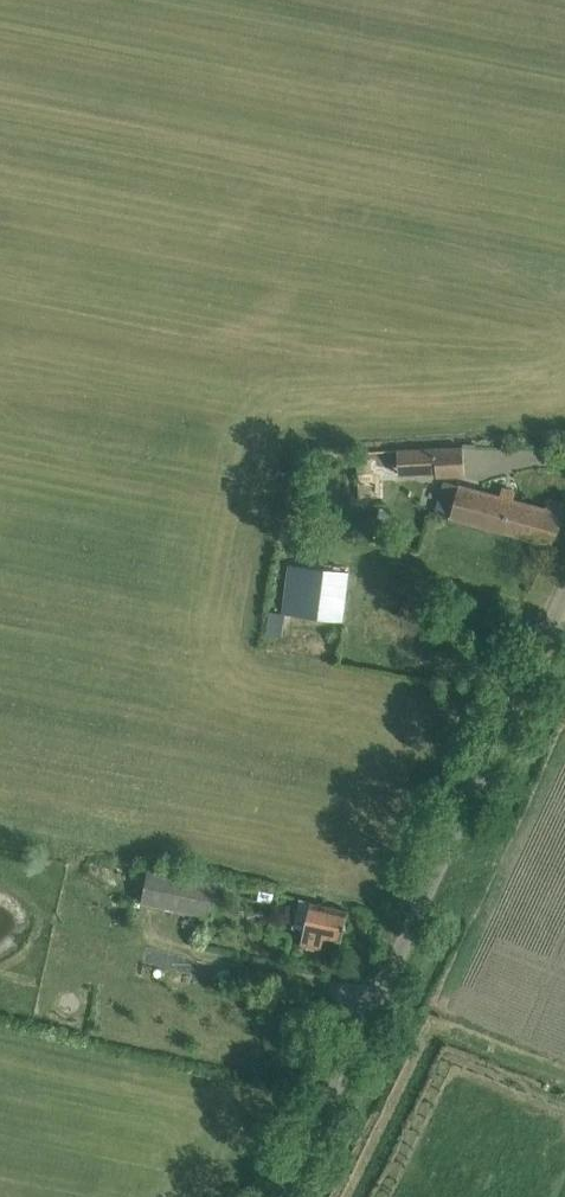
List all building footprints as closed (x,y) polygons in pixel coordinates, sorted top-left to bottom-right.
[(433,474),(433,479),(462,478),(460,449),(408,452),(410,476),(433,474)] [(373,474),(357,474),(357,484),(373,484),(373,474)] [(432,517),(499,535),(500,533),(548,546),(564,511),(564,506),(547,501),(542,513),(508,503),(509,501),(441,483),(432,517)] [(299,566),(293,615),(342,621),(348,571),(299,566)] [(267,613),(266,636),(283,637),(285,614),(267,613)] [(147,869),(140,902),(211,916),(217,883),(147,869)] [(347,912),(314,905),(299,902),(294,925),(304,927),(300,946),(321,950),(323,939),(341,943),(347,912)] [(208,975),(206,986),(216,989),(218,978),(208,975)]
